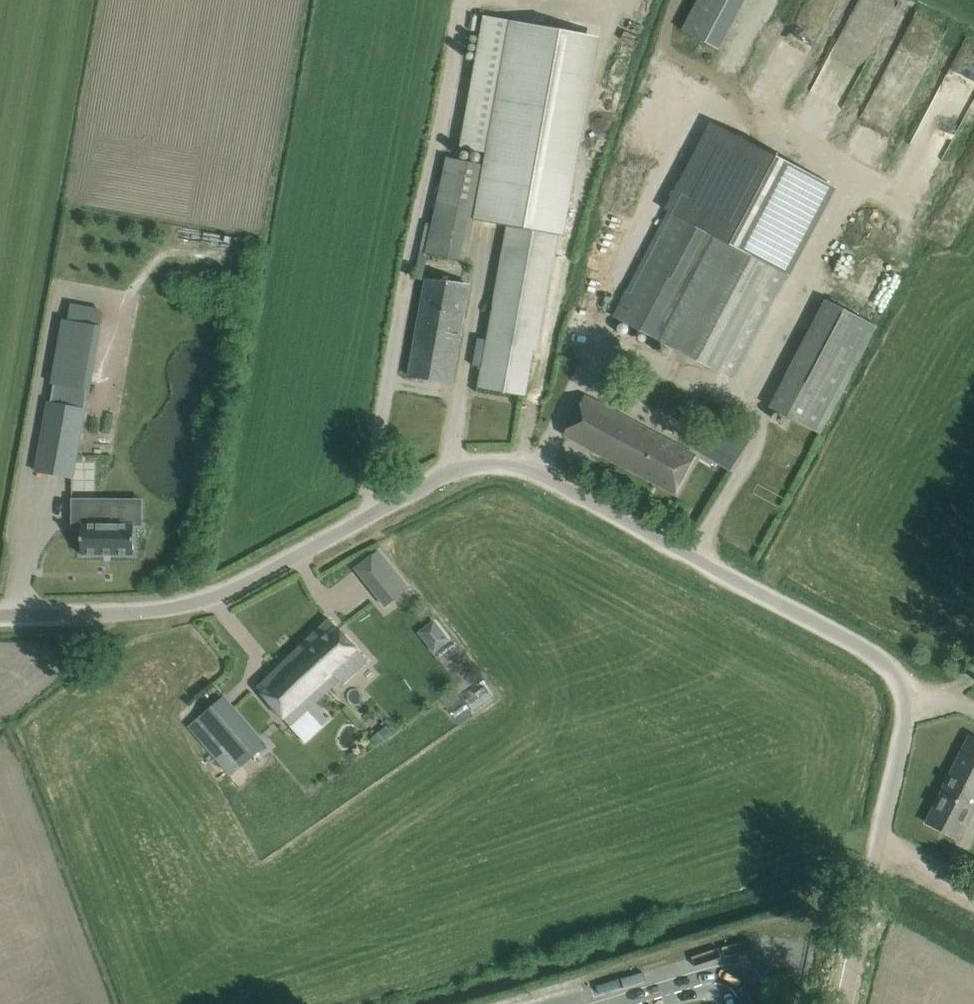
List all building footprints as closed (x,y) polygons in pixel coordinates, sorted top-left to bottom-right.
[(680,33),(718,49),(739,0),(694,0),(680,33)] [(496,224),(508,226),(546,231),(582,34),(512,21),(512,22),(488,152),(476,220),(496,223),(496,224)] [(715,124),(668,211),(724,241),(668,346),(718,372),(820,179),(715,124)] [(464,261),(474,216),(485,166),(447,158),(427,253),(464,261)] [(668,211),(612,316),(668,346),(724,241),(668,211)] [(558,234),(546,231),(508,226),(479,388),(523,396),(532,349),(537,350),(558,234),(559,233),(558,233),(558,234)] [(81,263),(84,246),(74,244),(72,262),(81,263)] [(425,286),(409,376),(450,384),(467,293),(425,286)] [(771,408),(820,434),(877,326),(827,300),(789,371),(790,372),(771,408)] [(70,307),(68,320),(99,326),(101,313),(70,307)] [(49,402),(36,471),(72,478),(85,408),(83,408),(87,388),(53,382),(52,383),(54,383),(50,402),(49,402)] [(565,434),(674,492),(694,455),(585,397),(565,434)] [(710,431),(699,455),(731,470),(742,446),(710,431)] [(112,518),(81,518),(81,525),(70,525),(70,555),(123,555),(122,525),(112,525),(112,518)] [(393,569),(370,587),(385,606),(408,588),(393,569)] [(432,618),(415,633),(434,654),(451,638),(432,618)] [(295,653),(328,690),(339,680),(343,684),(368,660),(330,619),(295,653)] [(289,725),(328,690),(295,653),(258,688),(289,725)] [(223,697),(200,717),(242,766),(265,746),(223,697)] [(969,736),(926,823),(958,839),(973,808),(973,739),(969,736)]
